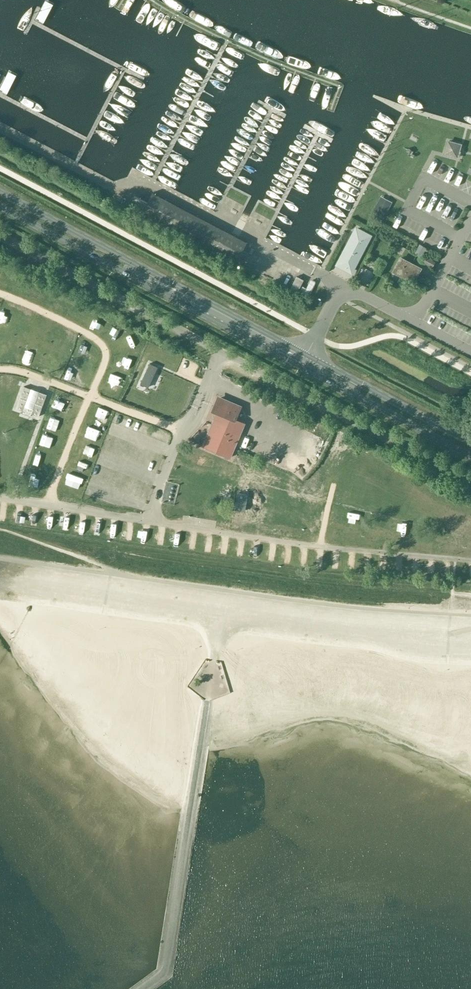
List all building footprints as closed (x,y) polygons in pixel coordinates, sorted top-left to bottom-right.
[(460,145),(448,141),(444,154),(457,157),(460,145)] [(152,192),(152,193),(147,203),(134,196),(129,206),(236,262),(247,242),(152,192)] [(370,236),(356,229),(337,264),(351,272),(370,236)] [(421,257),(426,248),(419,244),(414,253),(421,257)] [(416,277),(420,268),(400,258),(393,271),(409,280),(412,275),(416,277)] [(303,280),(297,276),(290,289),(297,293),(303,280)] [(316,282),(311,280),(306,288),(301,286),(297,294),(307,299),(316,282)] [(31,414),(38,416),(46,394),(24,386),(16,408),(23,411),(22,413),(30,416),(31,414)] [(240,408),(217,399),(212,411),(217,413),(209,430),(211,431),(210,435),(207,434),(202,446),(230,457),(244,423),(235,420),(240,408)] [(313,515),(321,499),(310,494),(302,510),(313,515)]
